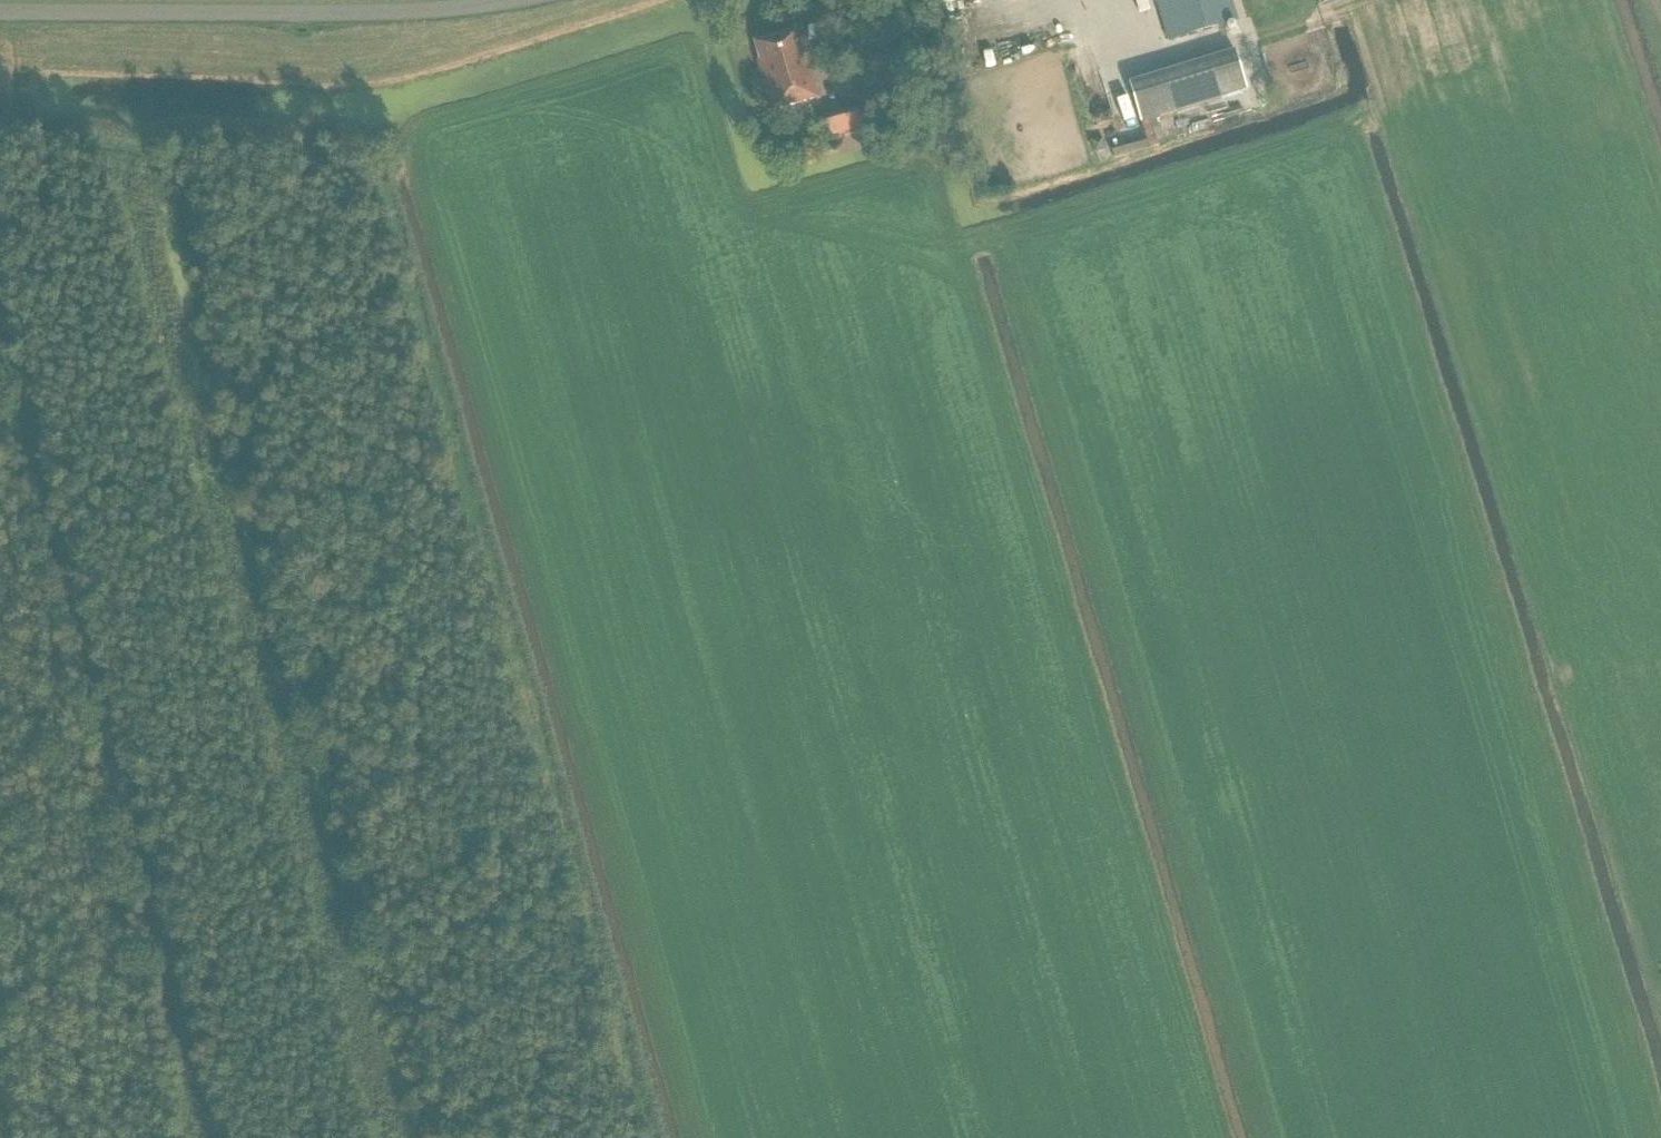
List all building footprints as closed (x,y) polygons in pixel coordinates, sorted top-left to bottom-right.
[(1169,41),(1237,20),(1231,0),(1156,0),(1169,41)] [(761,60),(758,61),(773,113),(777,112),(777,110),(816,98),(817,100),(820,99),(805,48),(802,49),(797,31),(756,42),(761,60)] [(1236,51),(1130,84),(1142,123),(1248,90),(1236,51)] [(825,115),(831,136),(891,119),(885,98),(825,115)] [(1102,138),(1091,141),(1094,153),(1105,150),(1102,138)]
